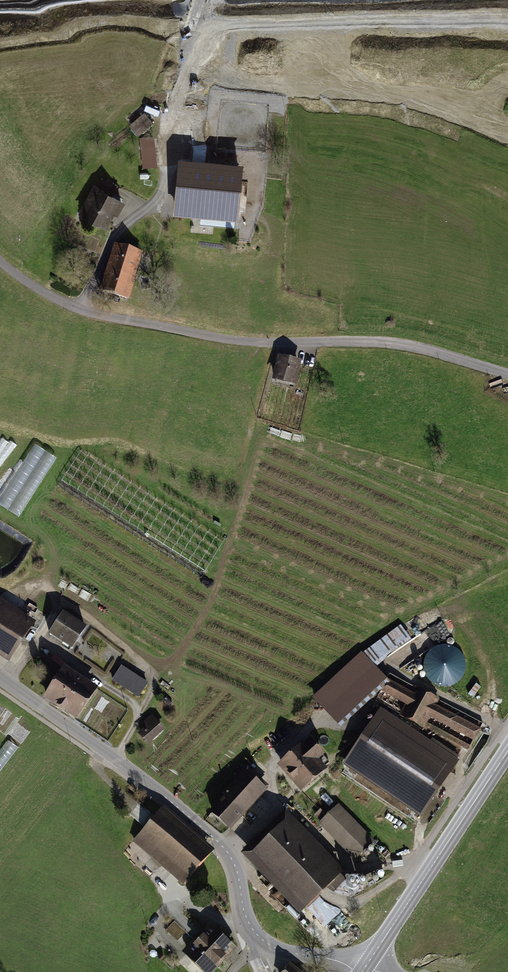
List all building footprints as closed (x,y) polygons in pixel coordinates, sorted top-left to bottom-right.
[(155,146),(140,147),(143,171),(158,169),(155,146)] [(242,165),(178,160),(173,217),(238,222),(242,165)] [(125,202),(98,189),(84,219),(105,229),(112,217),(117,219),(125,202)] [(145,257),(115,248),(101,294),(131,303),(145,257)] [(301,364),(278,358),(271,384),(295,390),(301,364)] [(20,518),(55,457),(33,444),(0,501),(0,506),(20,518)] [(0,604),(0,661),(10,667),(35,627),(0,604)] [(85,628),(63,614),(49,635),(71,649),(85,628)] [(475,748),(488,723),(377,667),(411,641),(400,626),(362,655),(315,698),(336,721),(370,692),(475,748)] [(431,685),(449,679),(448,674),(458,670),(449,644),(420,654),(431,685)] [(149,685),(123,669),(114,684),(140,699),(149,685)] [(98,693),(63,670),(45,698),(80,720),(98,693)] [(389,708),(351,765),(423,814),(461,757),(389,708)] [(165,733),(153,719),(145,726),(148,729),(139,737),(148,747),(165,733)] [(0,749),(0,771),(18,747),(7,739),(0,749)] [(312,742),(284,764),(304,790),(333,768),(312,742)] [(212,812),(230,829),(267,790),(248,773),(212,812)] [(346,800),(325,822),(360,855),(381,832),(346,800)] [(209,852),(162,810),(135,840),(183,882),(209,852)] [(287,816),(244,856),(297,913),(340,873),(287,816)] [(235,950),(212,928),(184,958),(199,971),(213,971),(235,950)]
